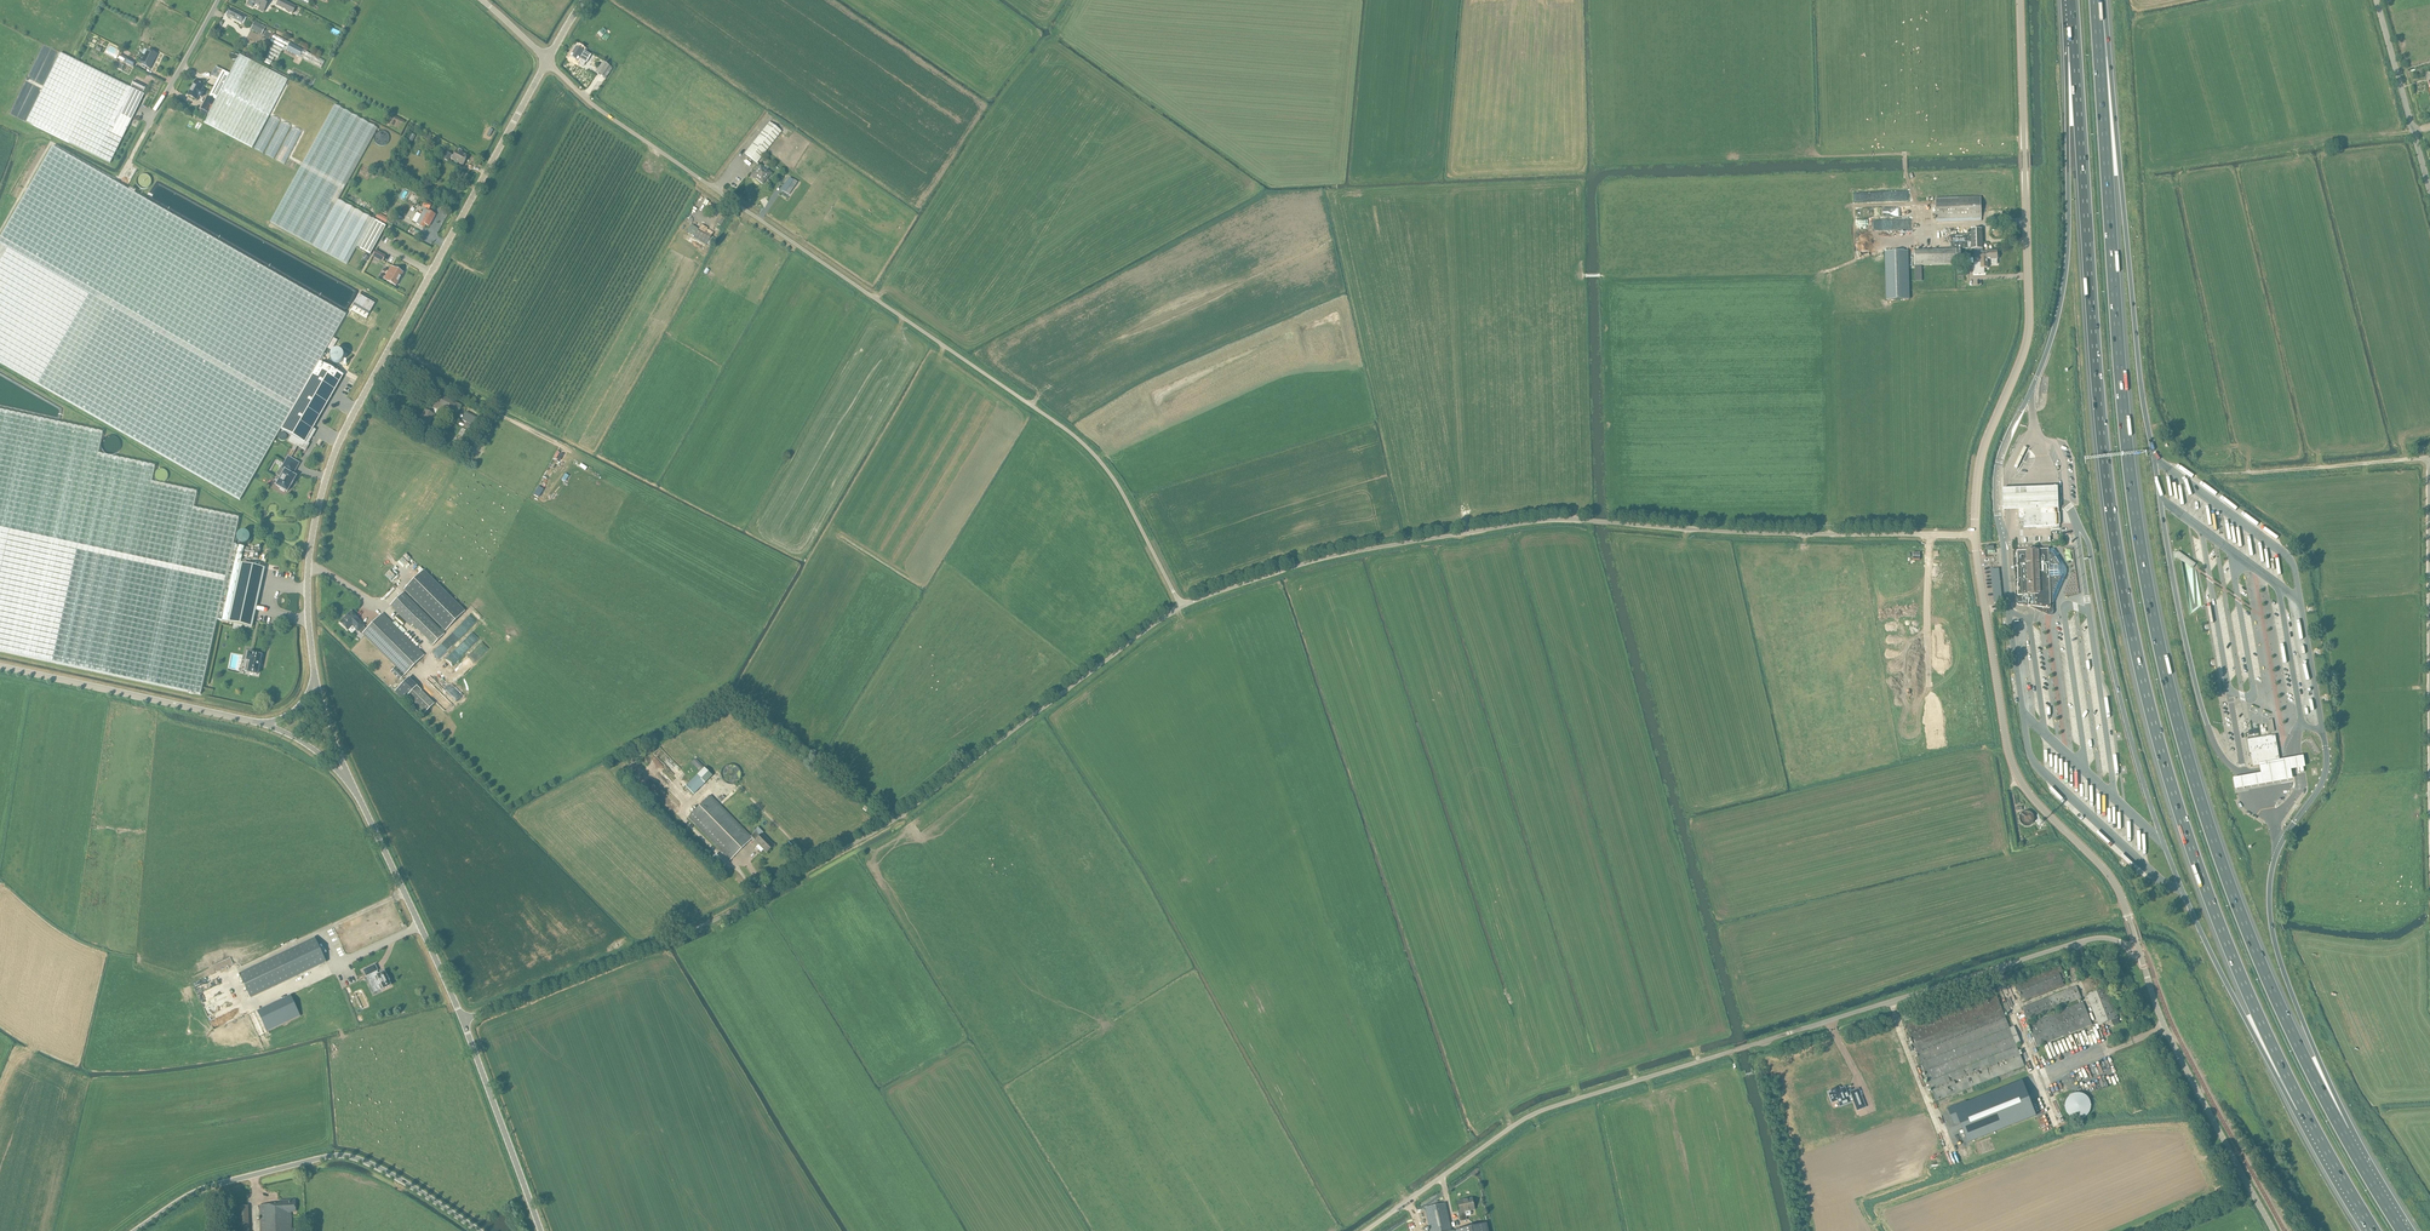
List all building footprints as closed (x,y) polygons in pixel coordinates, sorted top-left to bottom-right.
[(265,9),(270,0),(248,0),(248,1),(249,1),(247,4),(252,7),(254,4),(265,9)] [(293,13),(296,7),(285,1),(282,8),(293,13)] [(226,15),(241,23),(244,16),(230,8),(226,15)] [(251,30),(261,35),(265,27),(255,22),(251,30)] [(596,32),(600,37),(607,31),(603,27),(596,32)] [(283,49),(322,69),(325,62),(274,34),(270,42),(274,44),(265,61),(271,64),(279,50),(282,52),(283,49)] [(104,53),(117,58),(121,49),(108,44),(104,53)] [(570,58),(577,62),(580,58),(585,61),(587,57),(582,54),(574,49),(570,58)] [(141,67),(145,69),(146,67),(150,69),(157,55),(148,50),(141,64),(142,65),(141,67)] [(110,163),(144,95),(60,53),(26,121),(110,163)] [(118,59),(133,67),(136,62),(127,57),(121,54),(118,59)] [(204,122),(252,147),(288,79),(240,54),(229,73),(223,70),(209,96),(216,100),(204,122)] [(603,61),(596,72),(606,79),(613,68),(603,61)] [(187,95),(197,100),(200,94),(202,95),(204,91),(204,88),(203,88),(205,85),(195,80),(187,95)] [(271,222),(347,264),(356,247),(371,255),(387,226),(338,200),(378,128),(335,105),(271,222)] [(270,115),(254,149),(264,153),(280,120),(270,115)] [(286,165),(303,128),(284,120),(283,122),(291,126),(276,160),(286,165)] [(280,121),(265,154),(275,159),(290,126),(280,121)] [(782,132),(769,122),(745,153),(757,163),(782,132)] [(412,143),(415,136),(409,133),(406,140),(412,143)] [(240,500),(281,429),(292,436),(289,441),(295,444),(282,468),(285,470),(276,485),(287,492),(291,486),(293,482),(296,476),(292,474),(298,463),(291,458),(298,446),(305,450),(309,444),(307,443),(309,439),(310,439),(316,430),(313,428),(343,375),(320,361),(327,348),(333,338),(346,315),(53,147),(0,238),(0,362),(240,500)] [(450,158),(463,165),(468,156),(457,151),(454,156),(446,152),(443,159),(448,162),(450,158)] [(650,167),(652,161),(647,158),(644,164),(650,167)] [(752,176),(763,184),(771,173),(761,165),(752,176)] [(789,195),(797,183),(793,180),(793,181),(789,178),(784,186),(781,190),(785,193),(785,192),(789,195)] [(1936,198),(1937,219),(1958,219),(1982,218),(1981,196),(1936,198)] [(421,205),(429,209),(432,204),(424,200),(421,205)] [(419,225),(424,228),(426,225),(429,226),(436,215),(428,210),(428,209),(425,208),(424,211),(422,214),(417,223),(417,224),(419,225)] [(389,218),(378,212),(376,217),(386,223),(389,218)] [(716,223),(721,226),(725,219),(720,216),(716,223)] [(1868,220),(1868,228),(1866,228),(1891,228),(1891,220),(1868,220)] [(707,245),(710,247),(715,239),(706,234),(706,236),(704,235),(708,228),(701,224),(698,229),(691,224),(686,233),(694,237),(707,245)] [(1975,248),(1975,256),(1980,256),(1981,268),(1988,268),(1988,260),(1998,259),(1998,251),(1987,251),(1983,251),(1982,229),(1972,230),(1972,248),(1975,248)] [(1957,264),(1957,249),(1914,251),(1915,266),(1957,264)] [(382,262),(386,256),(376,251),(373,256),(382,262)] [(1907,251),(1886,252),(1888,300),(1909,299),(1907,251)] [(396,286),(404,273),(394,268),(387,281),(396,286)] [(337,340),(333,338),(327,348),(332,350),(337,340)] [(330,358),(331,359),(331,360),(332,361),(332,362),(333,362),(334,363),(335,363),(336,363),(337,363),(338,363),(339,363),(340,363),(341,362),(342,362),(342,361),(343,360),(343,359),(344,358),(344,357),(344,356),(344,355),(343,355),(343,354),(343,353),(342,353),(342,352),(341,351),(340,351),(339,350),(338,350),(337,350),(336,350),(334,350),(333,351),(333,352),(332,353),(331,353),(331,354),(331,355),(330,355),(330,356),(330,357),(330,358)] [(477,416),(466,409),(460,419),(471,425),(477,416)] [(201,694),(217,619),(252,627),(265,568),(241,563),(245,547),(234,544),(239,518),(194,508),(197,492),(152,482),(156,466),(99,453),(103,432),(0,410),(0,650),(201,694)] [(462,449),(455,445),(452,451),(459,454),(462,449)] [(2184,465),(2181,472),(2195,479),(2198,473),(2184,465)] [(2060,509),(2058,487),(2003,489),(2004,511),(2060,509)] [(2248,514),(2245,519),(2262,529),(2264,526),(2260,523),(2262,519),(2249,512),(2250,510),(2229,498),(2226,505),(2242,514),(2243,512),(2248,514)] [(2024,517),(2024,527),(2060,525),(2060,513),(2059,513),(2059,508),(2059,507),(2059,506),(2058,506),(2058,505),(2057,505),(2056,505),(2055,505),(2022,506),(2021,506),(2021,507),(2020,507),(2019,508),(2019,509),(2019,510),(2019,518),(2024,517)] [(248,533),(247,533),(246,532),(245,532),(244,531),(243,531),(242,532),(241,532),(240,533),(239,533),(238,534),(238,535),(237,536),(237,537),(237,538),(237,539),(237,540),(237,541),(238,541),(238,542),(239,543),(240,544),(241,544),(243,545),(244,545),(245,544),(246,544),(247,544),(247,543),(248,543),(248,542),(249,542),(249,541),(249,540),(250,540),(250,539),(250,538),(250,537),(250,536),(249,535),(249,534),(248,533)] [(2041,612),(2041,611),(2046,614),(2049,607),(2054,607),(2054,603),(2054,602),(2067,573),(2067,572),(2067,569),(2058,555),(2057,553),(2055,549),(2048,549),(2039,549),(2026,549),(2026,550),(2013,551),(2013,558),(2013,560),(2014,567),(2015,567),(2015,576),(2016,581),(2016,597),(2016,602),(2017,603),(2017,604),(2018,605),(2019,605),(2029,606),(2041,612)] [(1991,569),(1994,603),(2003,602),(1999,568),(1991,569)] [(424,571),(404,591),(446,632),(465,612),(424,571)] [(2071,584),(2072,587),(2065,588),(2066,594),(2072,593),(2072,590),(2078,588),(2076,583),(2071,584)] [(414,625),(434,645),(445,634),(403,593),(391,605),(412,627),(414,625)] [(353,625),(358,631),(364,625),(358,619),(359,619),(355,615),(353,617),(350,613),(340,623),(348,630),(353,625)] [(382,614),(363,633),(405,675),(424,656),(382,614)] [(262,655),(248,652),(247,660),(250,661),(248,672),(257,674),(260,662),(262,655)] [(422,692),(421,693),(417,689),(419,687),(411,678),(397,691),(405,700),(408,698),(425,715),(435,705),(422,692)] [(437,702),(446,710),(452,704),(442,694),(439,697),(441,698),(437,702)] [(2275,735),(2247,740),(2250,754),(2251,753),(2253,766),(2280,762),(2275,735)] [(2260,764),(2261,769),(2262,774),(2260,774),(2256,775),(2252,776),(2249,776),(2246,777),(2241,778),(2238,778),(2234,779),(2236,790),(2239,789),(2243,789),(2247,788),(2250,788),(2254,787),(2257,786),(2262,785),(2265,785),(2270,784),(2273,783),(2278,782),(2282,782),(2287,781),(2290,780),(2294,779),(2292,770),(2296,769),(2302,768),(2306,768),(2304,757),(2300,757),(2294,759),(2293,759),(2274,762),(2260,764)] [(686,786),(694,794),(704,784),(712,776),(705,768),(696,758),(691,763),(700,772),(696,776),(686,786)] [(669,779),(652,760),(646,766),(663,784),(669,779)] [(2065,784),(2073,783),(2072,766),(2068,767),(2068,764),(2064,764),(2065,784)] [(688,817),(730,860),(753,838),(755,840),(755,841),(766,852),(774,845),(762,833),(760,836),(755,832),(751,836),(724,809),(727,806),(725,804),(722,806),(711,795),(688,817)] [(2035,818),(2035,817),(2035,815),(2034,814),(2033,812),(2032,811),(2031,810),(2029,810),(2028,809),(2026,810),(2024,810),(2023,811),(2022,812),(2021,813),(2020,814),(2019,816),(2019,817),(2019,819),(2020,821),(2021,823),(2023,824),(2024,825),(2026,826),(2027,826),(2028,826),(2030,825),(2032,825),(2033,823),(2034,822),(2035,821),(2035,819),(2035,818)] [(2084,816),(2081,819),(2094,832),(2097,828),(2084,816)] [(702,851),(707,847),(699,837),(694,842),(702,851)] [(726,864),(716,854),(710,860),(720,870),(726,864)] [(314,937),(239,973),(251,997),(326,961),(314,937)] [(375,963),(363,968),(366,975),(371,972),(373,976),(374,976),(376,980),(375,980),(378,986),(379,985),(380,988),(391,983),(389,979),(390,979),(387,973),(386,973),(384,968),(378,971),(377,969),(378,969),(375,963)] [(2076,963),(2068,966),(2074,981),(2082,978),(2076,963)] [(2064,985),(2062,979),(2066,978),(2063,970),(2059,972),(2057,967),(2015,984),(2023,1001),(2064,985)] [(2022,1008),(2027,1020),(2081,998),(2076,986),(2022,1008)] [(2120,1024),(2117,1018),(2119,1017),(2107,987),(2087,995),(2098,1026),(2112,1020),(2114,1026),(2120,1024)] [(2014,1026),(2010,1027),(1995,989),(1906,1024),(1936,1101),(2025,1066),(2017,1045),(2021,1043),(2014,1026)] [(289,1021),(300,1016),(293,999),(281,1005),(289,1021)] [(2038,1046),(2093,1025),(2083,1002),(2028,1023),(2038,1046)] [(1903,1017),(1905,1021),(1915,1017),(1913,1013),(1903,1017)] [(2036,1115),(2023,1081),(1967,1103),(1966,1101),(1948,1108),(1954,1124),(1960,1122),(1968,1142),(2036,1115)] [(1838,1100),(1838,1102),(1839,1103),(1840,1106),(1850,1102),(1849,1099),(1852,1098),(1856,1106),(1857,1110),(1864,1107),(1865,1107),(1858,1089),(1852,1092),(1850,1092),(1850,1093),(1851,1094),(1850,1094),(1848,1095),(1847,1094),(1845,1088),(1843,1088),(1840,1089),(1839,1087),(1837,1088),(1831,1091),(1832,1093),(1831,1093),(1829,1094),(1832,1102),(1838,1100)] [(2076,1119),(2078,1119),(2081,1119),(2083,1118),(2085,1117),(2087,1116),(2088,1114),(2090,1113),(2091,1110),(2091,1108),(2091,1106),(2091,1104),(2091,1102),(2090,1099),(2088,1098),(2087,1096),(2085,1095),(2083,1094),(2081,1093),(2078,1093),(2076,1093),(2074,1094),(2072,1095),(2070,1096),(2068,1098),(2067,1099),(2066,1102),(2065,1104),(2065,1106),(2065,1108),(2066,1110),(2067,1113),(2068,1114),(2070,1116),(2072,1117),(2074,1118),(2076,1119)] [(1460,1222),(1467,1220),(1465,1212),(1475,1209),(1472,1198),(1458,1201),(1460,1211),(1458,1212),(1460,1222)] [(292,1212),(296,1212),(295,1200),(283,1200),(283,1203),(280,1204),(260,1205),(261,1230),(295,1230),(294,1228),(292,1228),(292,1212)] [(1446,1203),(1425,1208),(1430,1230),(1487,1230),(1485,1223),(1457,1229),(1452,1230),(1446,1203)] [(233,1206),(234,1230),(249,1230),(248,1205),(233,1206)]
